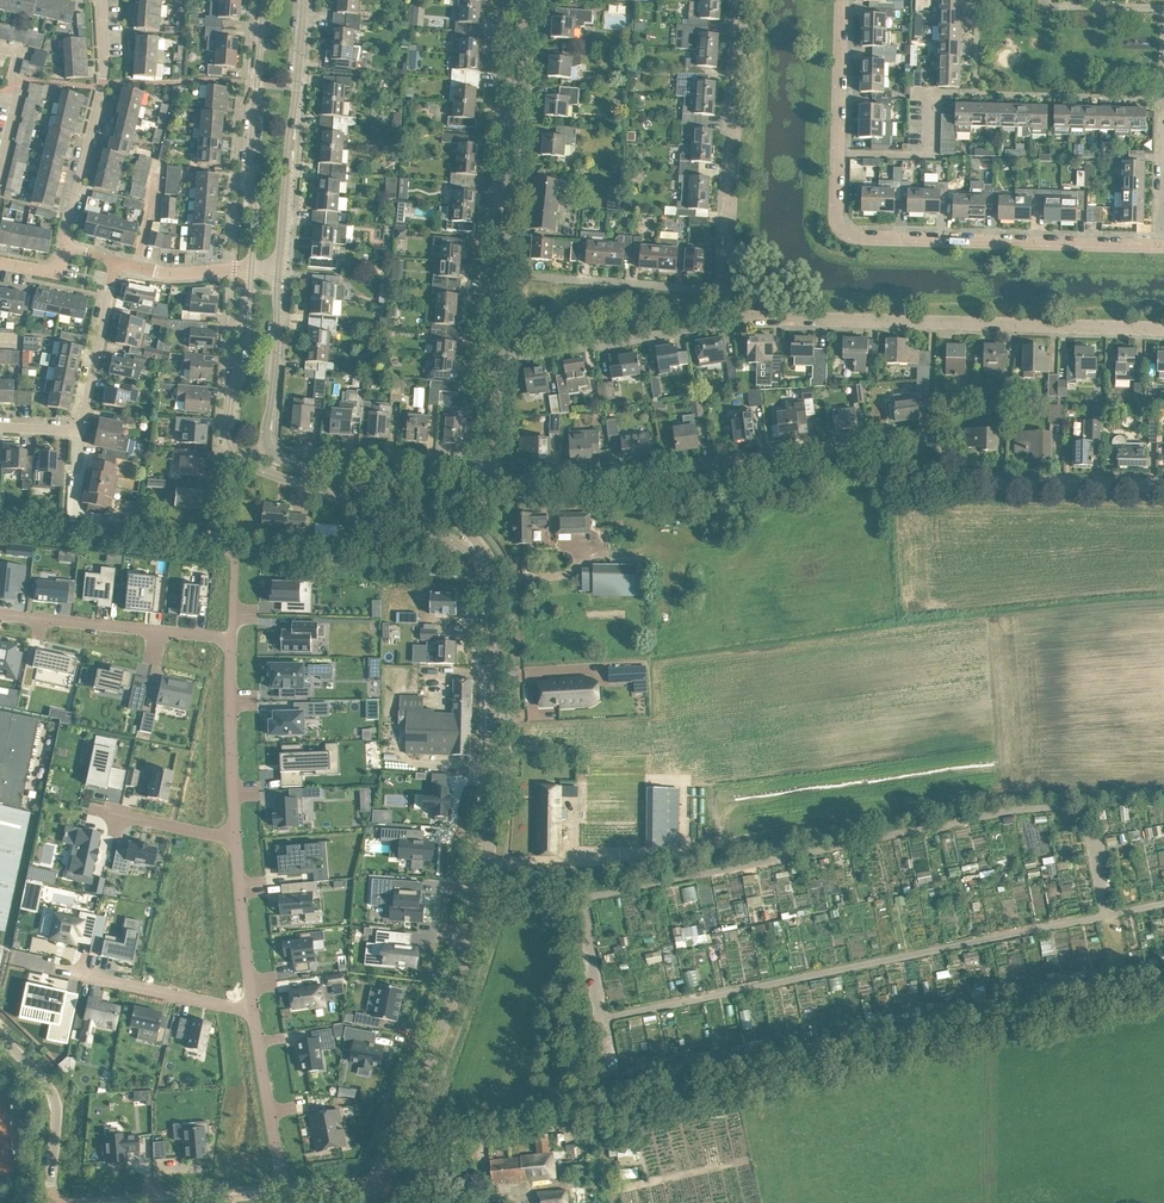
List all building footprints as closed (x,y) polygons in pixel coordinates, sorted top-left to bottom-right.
[(9,0),(0,0),(0,10),(6,12),(9,0)] [(6,12),(19,15),(23,0),(9,0),(6,12)] [(19,15),(31,18),(36,0),(23,0),(19,15)] [(31,18),(32,18),(33,15),(45,18),(50,0),(36,0),(31,18)] [(45,18),(58,21),(63,0),(50,0),(45,18)] [(58,21),(66,23),(70,24),(73,15),(76,3),(63,0),(58,21)] [(137,29),(149,30),(159,31),(161,0),(139,0),(137,29)] [(338,13),(334,12),(333,21),(361,23),(362,14),(359,14),(360,0),(339,0),(338,13)] [(481,9),(482,0),(461,0),(460,7),(481,9)] [(863,1),(869,1),(878,1),(878,8),(894,9),(894,2),(894,0),(863,0),(863,1)] [(916,11),(923,11),(924,8),(931,8),(931,0),(916,0),(916,11)] [(940,12),(962,12),(962,0),(941,0),(940,12)] [(689,20),(685,20),(684,25),(703,26),(703,19),(720,20),(721,4),(690,2),(689,11),(689,20)] [(240,5),(219,3),(211,3),(209,16),(205,16),(204,26),(205,27),(205,26),(222,28),(222,18),(239,20),(240,5)] [(628,11),(635,11),(636,3),(628,3),(628,11)] [(460,7),(459,22),(456,22),(456,31),(484,33),(484,24),(480,24),(481,9),(460,7)] [(894,9),(878,8),(878,15),(863,14),(863,30),(885,31),(886,17),(894,18),(894,9)] [(570,19),(553,17),(552,38),(574,39),(575,28),(585,26),(585,22),(592,23),(593,11),(586,10),(566,9),(566,10),(570,10),(570,19)] [(436,19),(451,19),(451,10),(436,10),(436,19)] [(962,12),(940,12),(940,27),(961,27),(962,12)] [(84,13),(77,14),(77,28),(85,28),(84,13)] [(413,18),(412,27),(423,28),(424,19),(413,18)] [(361,23),(333,21),(333,29),(335,29),(333,45),(354,46),(355,31),(361,32),(361,23)] [(684,25),(683,49),(699,50),(718,51),(719,35),(703,34),(703,26),(684,25)] [(221,37),(222,28),(205,26),(205,27),(205,37),(216,38),(215,52),(236,53),(237,39),(221,37)] [(961,27),(940,27),(939,42),(961,42),(961,27)] [(863,30),(862,46),(873,47),(877,47),(877,54),(893,54),(897,54),(897,49),(897,45),(890,44),(890,31),(885,31),(863,30)] [(456,31),(455,39),(460,40),(459,55),(480,56),(481,41),(483,41),(484,33),(456,31)] [(136,37),(135,50),(157,52),(157,47),(158,38),(148,38),(136,37)] [(63,40),(64,53),(86,51),(85,38),(63,40)] [(939,42),(939,57),(960,57),(961,42),(939,42)] [(333,45),(333,52),(327,51),(326,62),(330,63),(329,68),(343,70),(357,71),(358,62),(353,61),(354,46),(333,45)] [(567,58),(550,56),(548,77),(571,78),(572,67),(581,65),(583,49),(563,48),(563,49),(567,49),(567,58)] [(157,52),(135,50),(134,63),(156,65),(157,52)] [(700,67),(717,68),(718,51),(698,50),(698,59),(686,59),(686,73),(700,74),(700,67)] [(42,51),(40,58),(46,60),(48,53),(42,51)] [(64,53),(65,66),(87,64),(86,51),(64,53)] [(409,51),(408,58),(409,58),(421,59),(422,59),(423,52),(413,51),(409,51)] [(235,68),(236,53),(215,52),(214,65),(208,65),(207,75),(222,76),(222,67),(235,68)] [(877,60),(862,60),(861,76),(884,77),(884,63),(893,63),(893,54),(877,54),(877,60)] [(480,56),(459,55),(458,70),(453,69),(452,78),(480,80),(481,72),(479,72),(480,56)] [(960,57),(939,57),(939,72),(960,73),(960,57)] [(26,76),(29,64),(30,62),(23,60),(20,74),(26,76)] [(134,63),(133,76),(155,78),(156,65),(134,63)] [(65,66),(65,67),(66,79),(88,78),(87,64),(65,66)] [(396,69),(395,77),(406,78),(407,70),(402,69),(396,69)] [(914,71),(914,75),(914,87),(921,87),(922,71),(914,71)] [(939,72),(938,87),(959,88),(960,73),(939,72)] [(700,81),(700,74),(686,73),(678,73),(677,96),(685,97),(715,99),(716,82),(700,81)] [(337,77),(336,77),(324,76),(323,85),(325,85),(324,100),(345,102),(346,87),(351,87),(352,78),(337,77)] [(892,100),(892,93),(892,91),(884,91),(884,77),(861,76),(861,92),(876,92),(876,99),(892,100)] [(455,101),(455,102),(476,104),(477,89),(479,89),(480,80),(452,78),(451,87),(450,101),(455,101)] [(228,101),(229,88),(207,86),(206,99),(228,101)] [(564,97),(547,96),(545,116),(568,118),(569,106),(578,105),(580,89),(560,87),(560,88),(564,88),(564,97)] [(140,106),(143,93),(122,88),(119,100),(140,106)] [(62,91),(59,103),(80,109),(83,96),(62,91)] [(698,114),(714,115),(715,99),(685,97),(685,106),(684,106),(683,121),(697,122),(698,114)] [(227,114),(228,101),(206,99),(205,112),(201,111),(201,112),(227,114)] [(860,121),(860,122),(883,122),(891,122),(891,109),(892,100),(876,99),(875,106),(860,105),(860,121)] [(140,106),(119,100),(116,113),(137,118),(140,106)] [(320,124),(348,126),(356,127),(357,118),(344,117),(345,102),(324,100),(323,115),(321,115),(320,124)] [(476,104),(455,102),(454,117),(449,117),(448,126),(463,127),(476,128),(477,119),(475,119),(476,104)] [(77,121),(80,109),(59,103),(56,116),(77,121)] [(956,128),(956,132),(971,133),(971,126),(972,105),(956,104),(956,115),(956,121),(956,126),(956,128)] [(987,105),(972,105),(971,126),(986,126),(987,105)] [(1002,106),(987,105),(986,126),(1001,127),(1002,106)] [(1017,106),(1002,106),(1001,127),(1016,127),(1017,106)] [(1017,106),(1016,127),(1024,127),(1024,137),(1031,137),(1031,134),(1032,106),(1017,106)] [(1032,106),(1031,134),(1047,135),(1047,119),(1048,107),(1032,106)] [(1055,107),(1054,134),(1070,135),(1070,107),(1055,107)] [(1070,107),(1070,135),(1085,135),(1085,129),(1085,108),(1070,107)] [(1100,108),(1085,108),(1085,129),(1100,130),(1100,108)] [(1100,108),(1100,130),(1115,130),(1115,109),(1100,108)] [(1130,136),(1130,130),(1131,109),(1115,109),(1115,130),(1115,136),(1130,136)] [(1131,109),(1130,130),(1146,131),(1146,117),(1154,118),(1154,112),(1146,111),(1146,109),(1131,109)] [(160,110),(158,117),(165,119),(166,112),(160,110)] [(222,126),(223,114),(227,114),(201,112),(200,124),(196,124),(222,126)] [(116,113),(113,125),(134,131),(137,118),(116,113)] [(56,116),(53,128),(50,128),(71,133),(74,134),(77,121),(56,116)] [(30,119),(23,117),(21,124),(28,126),(30,119)] [(713,130),(697,129),(697,122),(683,121),(682,135),(693,136),(693,145),(712,146),(713,130)] [(860,122),(859,138),(872,138),(875,138),(874,145),(872,145),(872,149),(890,150),(890,145),(891,144),(891,137),(891,136),(891,122),(883,122),(860,122)] [(222,126),(196,124),(194,124),(193,137),(199,137),(221,139),(222,126)] [(348,126),(320,124),(320,132),(324,132),(323,148),(344,150),(345,135),(348,135),(348,126)] [(113,125),(110,138),(131,143),(134,131),(113,125)] [(560,136),(544,135),(542,155),(565,157),(566,145),(575,144),(577,128),(557,126),(557,127),(561,127),(560,136)] [(50,128),(46,141),(67,146),(71,133),(50,128)] [(442,142),(454,143),(459,144),(458,159),(479,160),(480,145),(482,145),(483,136),(469,135),(443,133),(442,142)] [(154,136),(152,142),(158,144),(160,137),(154,136)] [(220,152),(221,139),(199,137),(198,150),(220,152)] [(110,138),(107,150),(103,150),(124,155),(128,156),(131,143),(110,138)] [(170,142),(163,140),(161,148),(168,150),(170,142)] [(64,158),(67,146),(46,141),(43,153),(64,158)] [(23,144),(17,143),(15,149),(22,151),(23,144)] [(695,162),(711,163),(712,146),(693,145),(692,155),(681,154),(680,163),(672,163),(672,167),(678,168),(694,169),(695,162)] [(161,148),(158,160),(165,162),(168,150),(161,148)] [(344,150),(323,148),(322,163),(319,163),(319,171),(347,174),(348,165),(342,164),(344,150)] [(124,155),(103,150),(100,162),(121,167),(124,155)] [(198,150),(197,163),(219,165),(220,152),(198,150)] [(1129,159),(1145,159),(1145,152),(1129,151),(1129,159)] [(61,171),(64,158),(43,153),(40,165),(61,171)] [(148,174),(150,165),(151,162),(139,159),(137,158),(134,170),(148,174)] [(479,160),(458,159),(457,174),(452,173),(451,182),(479,184),(480,176),(478,175),(479,160)] [(121,167),(100,162),(97,175),(118,180),(121,167)] [(1144,163),(1132,162),(1123,162),(1123,178),(1144,178),(1144,163)] [(58,183),(61,171),(40,165),(37,178),(58,183)] [(167,173),(181,174),(181,167),(167,166),(167,173)] [(17,169),(11,168),(7,184),(19,187),(21,178),(15,176),(17,169)] [(710,177),(694,176),(694,169),(678,168),(678,173),(679,173),(679,183),(683,183),(682,192),(683,192),(709,194),(710,177)] [(145,187),(146,183),(148,174),(134,170),(131,180),(133,181),(132,184),(145,187)] [(347,174),(319,171),(318,180),(320,180),(319,195),(340,197),(341,182),(346,182),(347,174)] [(167,173),(166,180),(180,181),(181,174),(167,173)] [(206,174),(196,173),(195,186),(217,188),(218,175),(206,174)] [(115,193),(118,180),(97,175),(94,188),(105,191),(115,193)] [(34,190),(55,195),(58,183),(37,178),(34,190)] [(561,181),(548,179),(536,178),(530,229),(556,232),(561,181)] [(1122,193),(1144,193),(1144,178),(1123,178),(1122,193)] [(409,188),(409,180),(401,179),(400,188),(409,188)] [(166,180),(165,187),(180,188),(180,181),(166,180)] [(879,189),(878,212),(894,212),(895,197),(902,198),(902,182),(879,181),(879,189)] [(454,206),(475,208),(476,192),(478,192),(479,184),(451,182),(450,191),(455,191),(454,206)] [(911,182),(902,182),(902,198),(908,198),(908,213),(924,213),(925,190),(911,190),(911,182)] [(925,190),(924,213),(940,214),(940,200),(947,201),(947,183),(925,182),(925,190)] [(947,201),(947,203),(954,203),(953,219),(969,219),(970,189),(970,187),(957,186),(957,183),(947,183),(947,201)] [(132,184),(129,196),(144,200),(146,190),(144,190),(145,187),(132,184)] [(984,189),(970,189),(969,219),(985,220),(986,208),(992,209),(993,189),(993,185),(984,185),(984,189)] [(217,188),(195,186),(194,199),(216,201),(217,188)] [(165,187),(165,194),(174,194),(179,195),(180,188),(165,187)] [(878,212),(879,189),(863,189),(862,212),(878,212)] [(1015,198),(1002,197),(1002,189),(993,189),(992,209),(993,209),(993,205),(999,205),(999,220),(1015,220),(1015,198)] [(12,192),(5,190),(4,196),(11,198),(12,192)] [(52,208),(55,195),(34,190),(31,203),(52,208)] [(1031,206),(1038,206),(1038,190),(1016,190),(1015,198),(1015,220),(1031,221),(1031,206)] [(1038,190),(1038,206),(1045,206),(1044,221),(1060,222),(1061,191),(1038,190)] [(113,196),(105,194),(93,191),(91,198),(102,201),(111,203),(113,196)] [(386,191),(386,199),(395,200),(396,192),(386,191)] [(1075,192),(1061,191),(1060,222),(1077,222),(1077,207),(1084,207),(1084,191),(1075,191),(1075,192)] [(692,210),(708,211),(709,194),(683,192),(682,202),(678,202),(677,216),(690,217),(691,217),(692,210)] [(1122,208),(1143,208),(1144,193),(1122,193),(1115,193),(1115,207),(1122,207),(1122,208)] [(339,212),(340,197),(319,195),(318,211),(313,210),(313,219),(341,221),(341,212),(339,212)] [(176,206),(176,199),(174,199),(174,198),(165,197),(165,198),(162,198),(162,205),(176,206)] [(216,201),(194,199),(193,212),(215,214),(216,201)] [(133,201),(131,200),(129,207),(131,208),(143,211),(145,204),(133,201)] [(624,201),(623,209),(631,209),(632,202),(624,201)] [(398,202),(397,221),(404,221),(406,203),(398,202)] [(609,203),(608,211),(620,212),(621,205),(609,203)] [(86,205),(83,219),(86,220),(82,234),(95,237),(100,216),(99,216),(100,208),(86,205)] [(162,205),(161,212),(175,213),(176,206),(162,205)] [(448,221),(447,230),(462,231),(463,231),(475,232),(476,223),(474,223),(475,208),(454,206),(449,206),(448,221)] [(1095,207),(1087,207),(1087,223),(1095,223),(1095,207)] [(1102,223),(1103,211),(1103,208),(1095,207),(1095,223),(1102,223)] [(1116,218),(1116,223),(1122,224),(1143,224),(1143,208),(1122,208),(1122,218),(1116,218)] [(55,220),(57,213),(43,210),(41,217),(55,220)] [(161,212),(160,222),(175,223),(175,220),(175,213),(161,212)] [(189,224),(189,225),(214,227),(214,225),(218,225),(219,217),(215,217),(215,214),(193,212),(192,225),(189,224)] [(108,241),(113,219),(100,216),(95,237),(108,241)] [(708,218),(691,217),(690,217),(689,225),(707,226),(708,218)] [(113,219),(108,241),(113,242),(112,245),(120,247),(120,244),(125,222),(113,219)] [(313,243),(334,244),(347,245),(349,222),(341,221),(313,219),(312,227),(314,227),(313,243)] [(138,226),(125,222),(120,244),(133,247),(138,226)] [(13,225),(1,223),(0,226),(0,245),(10,246),(13,225)] [(22,249),(26,227),(13,225),(10,246),(22,249)] [(189,225),(188,238),(210,239),(211,227),(214,227),(189,225)] [(35,251),(39,230),(26,227),(22,249),(35,251)] [(52,232),(39,230),(35,251),(48,253),(52,232)] [(397,239),(406,239),(406,230),(398,230),(397,239)] [(581,242),(580,252),(588,252),(587,264),(605,265),(606,244),(607,241),(607,237),(607,233),(582,231),(582,233),(581,242)] [(157,233),(150,232),(147,245),(154,247),(157,233)] [(660,248),(658,269),(676,271),(676,259),(685,260),(686,248),(686,241),(677,240),(678,233),(661,232),(661,239),(660,244),(660,248)] [(161,249),(164,235),(157,233),(154,247),(161,249)] [(434,236),(433,245),(436,246),(442,246),(440,261),(461,263),(462,247),(464,247),(465,239),(453,238),(452,238),(437,236),(434,236)] [(606,244),(605,265),(622,267),(623,255),(631,256),(632,244),(633,237),(624,236),(619,236),(616,239),(616,241),(607,241),(606,244)] [(634,244),(633,256),(642,256),(641,268),(658,269),(660,248),(660,244),(643,242),(643,238),(635,237),(634,244)] [(208,253),(210,239),(188,238),(187,251),(208,253)] [(553,246),(553,240),(533,239),(532,259),(552,260),(553,246)] [(553,240),(553,246),(570,247),(571,240),(553,239),(553,240)] [(581,242),(572,241),(571,261),(579,262),(580,252),(581,242)] [(332,259),(334,244),(313,243),(312,258),(310,258),(309,266),(322,268),(337,269),(338,260),(332,259)] [(696,272),(703,273),(705,252),(708,253),(708,244),(698,243),(698,244),(688,244),(686,272),(688,272),(688,275),(695,276),(696,272)] [(461,287),(462,278),(460,278),(461,263),(440,261),(439,276),(434,276),(433,284),(461,287)] [(392,268),(391,277),(402,278),(403,269),(392,268)] [(346,285),(340,285),(341,277),(326,275),(326,276),(313,275),(312,283),(314,283),(313,299),(334,300),(345,301),(346,285)] [(461,287),(433,284),(432,293),(438,294),(437,309),(457,310),(458,295),(461,295),(461,287)] [(159,316),(161,308),(152,306),(155,291),(127,285),(124,301),(138,304),(137,311),(141,312),(159,316)] [(45,312),(50,291),(37,288),(32,309),(45,312)] [(191,295),(190,312),(182,311),(182,319),(200,320),(200,313),(215,314),(217,297),(210,297),(210,288),(193,289),(193,295),(191,295)] [(12,292),(0,289),(0,317),(2,312),(8,313),(12,292)] [(58,315),(62,293),(50,291),(45,312),(58,315)] [(25,294),(12,292),(8,313),(21,315),(23,306),(25,294)] [(71,317),(75,296),(62,293),(58,315),(71,317)] [(71,317),(84,320),(88,299),(75,296),(71,317)] [(337,325),(338,316),(333,315),(334,300),(313,299),(312,314),(310,314),(309,322),(337,325)] [(541,307),(542,314),(542,315),(553,314),(552,305),(541,307)] [(437,309),(435,324),(432,323),(432,332),(460,334),(460,326),(456,326),(457,310),(437,309)] [(145,322),(166,326),(167,319),(168,318),(159,316),(141,312),(139,319),(121,316),(118,330),(143,335),(145,322)] [(166,329),(190,331),(189,347),(213,349),(214,331),(197,329),(198,322),(186,321),(181,321),(169,320),(167,319),(166,326),(167,326),(166,329)] [(337,325),(309,322),(309,331),(311,331),(309,346),(330,348),(331,333),(336,333),(337,325)] [(158,337),(155,350),(145,348),(144,349),(140,348),(143,335),(118,330),(115,343),(133,347),(132,353),(129,353),(129,354),(152,358),(161,360),(163,351),(164,341),(164,339),(158,337)] [(81,335),(67,332),(66,340),(80,342),(81,335)] [(456,358),(457,343),(459,343),(460,334),(432,332),(431,341),(436,341),(435,356),(456,358)] [(772,366),(773,355),(773,337),(749,336),(749,342),(748,342),(748,345),(749,345),(749,355),(749,363),(760,363),(760,368),(766,374),(772,374),(772,382),(782,383),(782,366),(772,366)] [(727,361),(726,350),(724,338),(696,342),(700,366),(727,361)] [(826,386),(828,349),(814,349),(814,338),(795,338),(795,345),(792,345),(792,357),(795,357),(794,365),(817,366),(817,379),(811,378),(811,386),(811,387),(812,387),(826,386)] [(843,339),(843,351),(843,358),(854,358),(854,370),(866,371),(867,354),(868,354),(869,340),(843,339)] [(372,340),(371,349),(381,350),(381,341),(372,340)] [(917,382),(917,381),(929,381),(930,351),(929,351),(929,352),(930,352),(929,367),(918,366),(918,349),(908,349),(908,341),(888,340),(887,346),(886,346),(886,349),(887,349),(887,363),(909,364),(909,367),(918,368),(917,382)] [(60,343),(58,356),(79,360),(82,347),(70,345),(61,343),(60,343)] [(666,347),(657,348),(661,374),(670,372),(669,367),(690,364),(688,352),(677,354),(676,345),(673,346),(673,344),(666,345),(666,347)] [(947,344),(947,356),(946,374),(965,375),(966,345),(947,344)] [(975,353),(975,365),(975,367),(994,367),(994,374),(1003,374),(1004,346),(985,345),(985,353),(975,353)] [(305,370),(312,371),(319,371),(333,373),(334,363),(329,363),(330,348),(309,346),(308,362),(306,362),(305,370)] [(1034,378),(1034,372),(1049,372),(1049,358),(1043,358),(1044,347),(1024,346),(1024,377),(1034,378)] [(1058,381),(1058,396),(1067,397),(1068,384),(1076,384),(1076,379),(1086,379),(1086,371),(1097,371),(1097,359),(1094,359),(1095,348),(1075,348),(1075,359),(1076,359),(1076,366),(1067,366),(1067,378),(1067,381),(1058,381)] [(1116,354),(1115,380),(1135,380),(1135,349),(1118,349),(1118,354),(1116,354)] [(55,368),(76,373),(79,360),(51,354),(50,354),(48,367),(55,368)] [(109,374),(130,378),(130,377),(137,379),(141,371),(143,371),(145,364),(151,365),(152,358),(129,354),(127,361),(112,358),(109,374)] [(203,355),(185,354),(183,368),(190,369),(189,379),(210,381),(212,363),(203,362),(203,355)] [(641,365),(640,362),(639,363),(638,354),(619,356),(619,354),(609,355),(612,379),(641,375),(639,366),(641,365)] [(456,382),(457,373),(455,373),(456,358),(435,356),(434,371),(429,371),(428,380),(441,381),(456,382)] [(559,394),(562,413),(572,413),(571,406),(569,394),(580,392),(579,387),(588,386),(584,359),(564,362),(566,374),(556,376),(558,387),(559,394)] [(55,368),(52,381),(74,385),(76,373),(55,368)] [(537,394),(549,393),(546,374),(547,374),(547,371),(546,371),(545,368),(525,371),(527,382),(525,383),(526,393),(522,393),(522,394),(536,392),(537,394)] [(731,391),(740,390),(737,372),(728,373),(731,391)] [(1049,375),(1048,396),(1058,396),(1058,381),(1058,375),(1049,375)] [(651,378),(654,398),(655,398),(656,402),(663,401),(659,376),(651,378)] [(46,379),(43,392),(50,393),(71,398),(74,385),(52,381),(46,379)] [(314,396),(314,400),(315,400),(314,408),(324,409),(325,396),(326,380),(316,379),(314,396)] [(401,402),(403,380),(392,379),(392,385),(390,401),(401,402)] [(0,381),(0,403),(12,403),(13,391),(13,382),(0,381)] [(440,391),(445,392),(457,392),(457,382),(456,382),(441,381),(440,389),(440,391)] [(895,401),(887,403),(889,423),(896,422),(912,420),(912,418),(919,417),(917,406),(929,407),(930,381),(929,381),(917,381),(917,382),(917,392),(915,393),(914,392),(902,394),(894,395),(895,401)] [(603,383),(606,400),(615,398),(613,382),(603,383)] [(1144,406),(1144,400),(1144,383),(1134,383),(1134,405),(1144,406)] [(140,387),(136,387),(124,384),(122,391),(106,388),(103,404),(125,409),(126,402),(136,404),(140,387)] [(864,402),(861,384),(852,385),(854,403),(864,402)] [(1003,384),(1003,403),(1008,403),(1012,404),(1013,385),(1003,384)] [(203,387),(178,385),(177,401),(185,401),(185,410),(208,412),(209,394),(202,394),(203,387)] [(813,398),(812,387),(811,387),(811,386),(802,387),(803,399),(813,398)] [(440,389),(430,388),(429,405),(439,405),(440,391),(440,389)] [(749,390),(751,407),(763,405),(761,389),(749,390)] [(346,401),(357,402),(357,404),(354,404),(354,403),(341,402),(341,410),(333,410),(332,434),(351,435),(352,417),(361,418),(364,390),(357,390),(357,391),(348,390),(346,401)] [(361,418),(362,418),(361,420),(371,421),(370,437),(389,438),(390,414),(391,406),(390,406),(390,404),(363,401),(364,390),(361,418)] [(71,398),(50,393),(47,407),(69,411),(71,398)] [(560,413),(562,413),(559,394),(549,396),(552,414),(560,413)] [(700,398),(692,399),(694,413),(695,417),(702,416),(700,398)] [(295,407),(293,431),(313,432),(313,420),(314,408),(315,400),(314,400),(302,399),(302,407),(295,407)] [(806,420),(805,416),(803,399),(785,401),(786,411),(777,412),(781,437),(799,434),(798,433),(808,432),(806,420)] [(1008,403),(1003,403),(997,403),(997,421),(1007,421),(1008,403)] [(1065,405),(1049,405),(1049,421),(1064,422),(1065,405)] [(732,420),(735,441),(747,440),(747,441),(756,440),(752,409),(743,410),(744,419),(732,420)] [(840,411),(840,410),(827,412),(829,425),(835,424),(836,430),(857,427),(855,409),(840,411)] [(1158,411),(1149,411),(1148,443),(1157,443),(1158,411)] [(467,413),(453,412),(453,419),(447,419),(445,442),(465,444),(467,413)] [(560,413),(552,414),(550,414),(550,434),(560,434),(560,413)] [(686,427),(675,429),(676,438),(678,450),(698,448),(696,436),(694,421),(694,420),(695,420),(695,417),(694,413),(684,414),(685,422),(686,427)] [(427,441),(429,417),(406,415),(405,430),(408,430),(408,439),(427,441)] [(1093,442),(1102,442),(1103,416),(1093,415),(1093,420),(1083,420),(1083,442),(1073,442),(1073,465),(1092,466),(1092,462),(1094,462),(1094,459),(1092,459),(1093,442)] [(133,426),(134,418),(123,416),(121,423),(133,426)] [(193,418),(181,417),(176,417),(175,431),(182,432),(181,442),(205,444),(207,427),(192,425),(193,418)] [(120,423),(111,421),(100,419),(97,432),(119,437),(117,436),(120,423)] [(609,436),(619,435),(617,420),(607,421),(609,436)] [(997,451),(998,429),(967,429),(966,447),(983,447),(983,451),(997,451)] [(570,438),(572,463),(592,461),(592,454),(600,454),(598,430),(580,431),(569,431),(570,438)] [(99,433),(96,446),(108,449),(107,456),(116,458),(128,460),(129,453),(126,452),(128,445),(129,439),(119,437),(97,432),(97,433),(99,433)] [(1050,460),(1051,433),(1017,433),(1016,452),(1028,452),(1028,449),(1035,449),(1035,459),(1050,460)] [(622,437),(625,457),(651,454),(648,434),(622,437)] [(1113,441),(1112,442),(1112,451),(1117,451),(1117,460),(1118,460),(1118,466),(1147,467),(1147,460),(1146,460),(1146,444),(1130,443),(1130,444),(1127,444),(1127,442),(1127,441),(1126,439),(1126,438),(1125,437),(1124,437),(1123,436),(1122,435),(1120,435),(1118,435),(1117,435),(1116,436),(1115,437),(1114,437),(1113,439),(1113,440),(1113,441)] [(550,451),(550,439),(521,438),(521,451),(530,452),(530,462),(550,463),(550,451)] [(30,480),(31,480),(32,469),(25,469),(26,451),(16,450),(16,444),(4,444),(2,468),(1,468),(1,472),(4,472),(6,474),(11,475),(15,471),(15,469),(21,470),(21,480),(22,480),(22,489),(29,490),(30,480)] [(195,451),(183,450),(174,449),(173,461),(180,462),(179,474),(201,476),(202,470),(203,470),(204,459),(195,458),(195,451)] [(35,458),(34,488),(55,489),(55,487),(62,487),(63,473),(56,473),(57,452),(40,451),(40,458),(35,458)] [(115,465),(116,458),(107,456),(98,454),(97,461),(91,460),(88,476),(85,475),(84,481),(116,488),(118,477),(115,476),(117,466),(115,465)] [(166,481),(148,479),(147,487),(166,488),(166,481)] [(114,498),(116,488),(84,481),(83,487),(85,487),(82,503),(88,504),(86,511),(104,515),(106,508),(109,508),(111,498),(114,498)] [(202,491),(175,489),(174,507),(200,509),(202,491)] [(305,531),(307,515),(289,513),(290,505),(265,503),(263,524),(287,527),(287,529),(305,531)] [(114,512),(114,519),(124,520),(138,521),(139,513),(124,512),(114,512)] [(555,513),(556,534),(571,534),(588,534),(592,534),(591,513),(555,513)] [(548,515),(532,515),(515,515),(515,544),(532,544),(532,527),(548,528),(548,515)] [(7,545),(6,549),(15,550),(15,554),(32,556),(33,548),(7,545)] [(68,551),(67,561),(75,562),(76,551),(68,551)] [(584,594),(645,595),(646,563),(595,563),(594,567),(585,566),(584,594)] [(24,567),(0,565),(0,597),(13,598),(14,586),(22,587),(24,567)] [(85,573),(82,599),(95,601),(95,599),(98,599),(97,606),(111,608),(114,575),(118,576),(118,570),(115,570),(115,568),(101,567),(100,574),(85,573)] [(128,574),(124,610),(152,613),(153,600),(161,601),(163,579),(155,578),(156,577),(128,574)] [(207,597),(209,576),(201,575),(200,586),(183,584),(180,615),(197,616),(199,596),(207,597)] [(37,581),(35,600),(38,600),(38,601),(39,600),(41,600),(41,601),(41,600),(43,601),(42,601),(43,601),(45,601),(46,601),(66,603),(66,602),(67,596),(74,597),(76,581),(56,579),(56,583),(37,581)] [(274,583),(274,592),(272,592),(271,602),(292,602),(291,612),(310,612),(311,602),(304,602),(304,583),(304,581),(291,581),(291,583),(274,583)] [(431,593),(430,614),(456,614),(457,594),(431,593)] [(376,607),(375,607),(375,615),(382,616),(383,600),(377,599),(376,607)] [(398,613),(397,623),(418,623),(419,614),(398,613)] [(282,630),(282,651),(312,651),(312,639),(318,639),(318,636),(324,636),(324,625),(318,625),(319,623),(293,622),(293,630),(282,630)] [(436,629),(421,629),(421,640),(436,640),(436,629)] [(9,670),(7,677),(15,679),(20,658),(13,656),(15,647),(7,645),(8,644),(7,644),(7,646),(2,645),(2,643),(1,644),(0,644),(0,668),(9,670)] [(422,663),(427,663),(455,664),(456,643),(438,643),(427,643),(427,645),(422,645),(422,663)] [(24,678),(69,688),(68,689),(69,689),(75,660),(40,652),(39,659),(28,657),(29,653),(28,652),(21,687),(22,687),(24,678)] [(369,658),(369,666),(381,667),(381,658),(369,658)] [(285,689),(291,689),(296,689),(296,697),(297,696),(311,696),(312,688),(304,688),(304,674),(309,674),(309,676),(321,676),(321,679),(333,680),(333,665),(321,665),(309,665),(309,667),(304,667),(304,665),(270,665),(270,676),(272,676),(272,688),(285,689)] [(646,666),(610,668),(610,683),(634,682),(636,694),(648,693),(646,666)] [(104,692),(118,696),(120,686),(129,688),(133,672),(110,667),(109,672),(97,670),(93,687),(105,690),(104,692)] [(550,682),(539,683),(540,706),(559,705),(560,708),(586,706),(585,698),(593,697),(592,681),(593,681),(593,680),(580,680),(580,677),(558,678),(558,682),(550,682)] [(187,709),(191,685),(162,679),(157,703),(187,709)] [(407,753),(453,755),(471,756),(473,680),(455,680),(454,714),(435,713),(435,710),(410,710),(411,698),(402,698),(399,713),(398,713),(408,715),(407,753)] [(132,688),(130,699),(143,702),(145,691),(132,688)] [(15,709),(19,691),(9,689),(8,697),(0,695),(0,706),(15,709)] [(379,699),(367,699),(367,718),(379,717),(379,699)] [(293,735),(305,734),(304,716),(315,716),(315,704),(329,704),(329,703),(295,704),(295,712),(292,712),(292,711),(285,711),(285,712),(275,713),(275,721),(270,721),(271,735),(290,735),(293,735)] [(60,722),(69,724),(71,713),(62,711),(60,722)] [(144,712),(139,731),(151,733),(155,715),(144,712)] [(9,717),(0,715),(0,931),(5,932),(30,813),(17,811),(19,801),(21,802),(36,734),(18,730),(20,719),(9,717)] [(86,783),(85,784),(87,785),(106,789),(107,786),(122,789),(126,770),(112,767),(116,748),(118,740),(117,739),(96,735),(88,773),(86,783)] [(284,786),(282,786),(282,787),(301,786),(301,773),(332,771),(331,755),(339,754),(338,743),(326,744),(327,752),(300,753),(300,745),(282,745),(282,746),(283,746),(284,764),(285,764),(286,769),(284,769),(284,786)] [(149,788),(147,798),(167,802),(173,773),(153,768),(151,780),(148,780),(147,787),(149,788)] [(129,769),(125,785),(126,785),(126,786),(135,788),(138,771),(129,769)] [(551,786),(539,786),(538,856),(549,856),(560,856),(560,819),(567,819),(567,809),(560,809),(561,796),(579,797),(579,786),(551,786)] [(680,847),(680,788),(647,787),(647,847),(680,847)] [(306,789),(307,798),(321,797),(321,788),(306,789)] [(451,798),(448,798),(449,789),(437,788),(437,795),(425,795),(424,809),(436,810),(435,820),(447,821),(448,808),(450,808),(451,798)] [(289,831),(289,827),(303,826),(302,798),(276,800),(277,815),(274,815),(275,826),(277,826),(277,827),(279,827),(279,831),(289,831)] [(73,845),(68,871),(90,875),(88,884),(92,885),(90,893),(101,895),(105,879),(92,876),(95,861),(96,862),(99,849),(97,849),(101,833),(83,829),(83,830),(77,828),(73,845)] [(435,843),(423,842),(423,832),(424,832),(425,831),(382,828),(382,829),(383,829),(382,837),(383,837),(382,840),(401,841),(400,858),(412,859),(412,869),(424,869),(425,860),(434,860),(435,843)] [(115,854),(112,869),(127,872),(130,860),(153,866),(154,861),(156,862),(158,853),(156,852),(157,848),(148,846),(148,844),(138,842),(138,844),(129,842),(126,856),(115,854)] [(288,856),(278,857),(279,870),(287,870),(288,875),(309,874),(307,857),(323,856),(322,842),(305,843),(306,851),(301,852),(300,846),(287,847),(288,856)] [(33,865),(30,879),(35,881),(38,867),(33,865)] [(918,873),(922,890),(936,887),(932,869),(918,873)] [(328,871),(314,872),(314,882),(316,882),(329,881),(328,871)] [(26,879),(21,906),(25,907),(35,909),(40,886),(41,882),(26,879)] [(373,879),(371,905),(392,906),(391,919),(406,920),(406,921),(407,921),(407,920),(409,920),(409,921),(410,921),(423,921),(424,906),(419,906),(420,892),(417,892),(418,882),(373,879)] [(293,915),(304,914),(304,913),(315,912),(313,894),(317,894),(316,882),(314,882),(289,884),(290,895),(280,896),(281,906),(281,905),(282,915),(293,914),(293,915)] [(51,915),(48,929),(52,930),(50,937),(49,939),(57,941),(57,942),(58,943),(58,941),(64,942),(66,943),(65,944),(66,944),(67,943),(75,945),(75,942),(77,936),(80,936),(84,937),(90,938),(92,939),(97,915),(80,911),(79,912),(81,913),(79,921),(72,919),(72,918),(71,917),(71,919),(63,917),(64,916),(63,916),(62,917),(54,915),(51,915)] [(92,939),(90,951),(101,953),(101,956),(114,959),(132,962),(141,922),(125,918),(123,930),(127,931),(124,945),(106,941),(104,941),(105,937),(102,937),(106,917),(97,915),(92,939)] [(680,916),(671,918),(677,947),(686,945),(685,939),(700,936),(698,924),(682,927),(680,916)] [(1153,926),(1158,957),(1163,956),(1163,924),(1153,926)] [(309,962),(315,961),(312,933),(324,932),(323,931),(300,933),(300,935),(301,934),(302,940),(285,942),(286,956),(294,955),(296,971),(295,971),(295,973),(311,971),(311,970),(310,970),(309,962)] [(406,966),(406,965),(412,966),(412,967),(413,967),(413,966),(415,966),(416,963),(417,951),(418,951),(418,950),(417,950),(417,948),(397,946),(398,934),(409,935),(409,934),(377,931),(376,944),(373,943),(373,944),(372,954),(376,955),(375,965),(380,965),(385,966),(395,967),(394,968),(395,968),(396,964),(399,965),(400,966),(400,965),(405,966),(406,966)] [(646,953),(648,964),(664,960),(661,950),(646,953)] [(696,952),(688,953),(688,966),(697,966),(696,952)] [(346,973),(324,976),(326,986),(332,986),(343,984),(347,983),(346,973)] [(27,984),(21,1007),(22,1007),(23,1007),(52,1013),(47,1038),(46,1038),(46,1039),(67,1044),(78,994),(77,994),(75,1002),(64,1000),(66,992),(27,984)] [(307,989),(291,991),(293,1009),(310,1007),(310,1008),(325,1006),(322,985),(307,987),(307,989)] [(375,1017),(357,1013),(356,1023),(379,1027),(381,1019),(397,1022),(403,989),(381,985),(375,1017)] [(115,1026),(119,1007),(108,1005),(108,1004),(101,1002),(101,1004),(100,1003),(101,1000),(89,997),(88,1004),(79,1002),(73,1029),(74,1029),(82,1031),(82,1033),(86,1034),(85,1035),(88,1036),(88,1034),(92,1035),(95,1021),(115,1026)] [(126,1012),(125,1020),(130,1021),(129,1027),(157,1033),(154,1043),(162,1044),(166,1028),(159,1027),(162,1013),(134,1007),(132,1013),(126,1012)] [(741,1010),(743,1029),(753,1027),(750,1009),(741,1010)] [(588,1011),(574,1014),(578,1033),(592,1030),(588,1011)] [(352,1022),(354,1015),(346,1014),(345,1021),(352,1022)] [(180,1018),(177,1032),(190,1035),(188,1041),(187,1047),(204,1051),(210,1023),(193,1020),(193,1021),(180,1018)] [(343,1025),(333,1026),(334,1038),(342,1037),(343,1025)] [(345,1038),(343,1049),(354,1051),(352,1061),(355,1062),(354,1062),(355,1062),(357,1062),(357,1063),(358,1063),(358,1062),(361,1063),(361,1066),(360,1066),(359,1074),(369,1076),(371,1068),(370,1068),(371,1065),(374,1066),(377,1066),(377,1067),(377,1066),(380,1067),(384,1047),(375,1045),(374,1044),(374,1045),(372,1045),(372,1044),(371,1044),(373,1032),(346,1027),(344,1038),(345,1038)] [(314,1039),(299,1042),(300,1051),(302,1063),(301,1063),(302,1063),(303,1072),(324,1069),(320,1042),(333,1040),(331,1029),(313,1032),(314,1039)] [(44,1047),(40,1050),(44,1055),(48,1051),(44,1047)] [(340,1109),(309,1116),(317,1154),(329,1151),(328,1149),(335,1148),(335,1150),(348,1147),(344,1129),(337,1131),(336,1123),(343,1122),(340,1109)] [(193,1127),(181,1128),(181,1139),(183,1160),(206,1158),(204,1134),(208,1133),(207,1121),(192,1122),(193,1127)] [(548,1134),(535,1135),(537,1154),(550,1152),(548,1134)] [(638,1134),(617,1134),(617,1151),(638,1151),(638,1134)] [(105,1144),(102,1144),(103,1155),(106,1154),(107,1163),(126,1161),(125,1150),(129,1150),(130,1151),(138,1151),(137,1135),(124,1137),(124,1135),(118,1135),(105,1137),(105,1144)] [(164,1141),(152,1142),(152,1159),(165,1158),(164,1141)] [(555,1178),(552,1154),(490,1161),(493,1185),(505,1183),(555,1178)] [(537,1191),(537,1202),(568,1202),(567,1189),(537,1191)]
